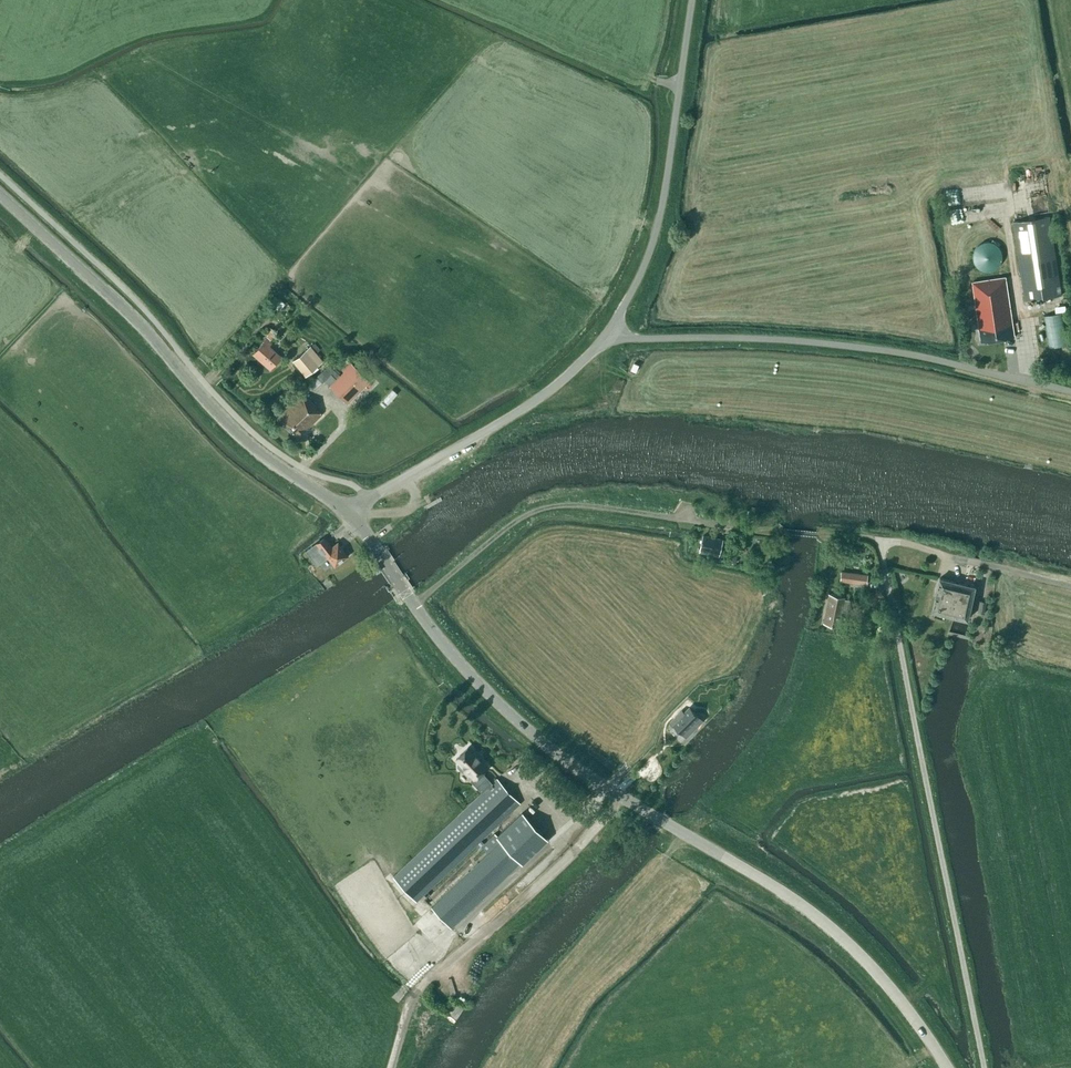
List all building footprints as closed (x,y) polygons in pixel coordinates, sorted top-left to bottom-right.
[(1059,284),(1050,216),(1013,222),(1025,301),(1065,294),(1063,283),(1059,284)] [(1004,263),(1002,237),(976,238),(977,265),(1004,263)] [(973,282),(981,341),(1014,336),(1005,277),(973,282)] [(1049,347),(1069,344),(1063,312),(1043,316),(1049,347)] [(266,336),(270,340),(275,334),(272,331),(273,330),(270,327),(265,333),(267,335),(266,336)] [(271,343),(266,338),(253,353),(269,368),(280,356),(269,345),(271,343)] [(316,353),(321,349),(315,343),(311,346),(310,346),(293,360),(305,375),(323,360),(316,353)] [(343,371),(340,374),(330,365),(317,376),(323,382),(325,380),(330,385),(338,393),(348,403),(370,381),(349,361),(341,369),(343,371)] [(640,365),(635,363),(631,370),(637,372),(640,365)] [(388,399),(399,389),(394,385),(384,394),(388,399)] [(315,407),(316,406),(301,391),(276,416),(297,438),(322,414),(315,407)] [(723,540),(703,535),(700,552),(719,556),(723,540)] [(335,565),(347,555),(337,543),(332,547),(324,536),(305,550),(316,565),(328,556),(335,565)] [(380,570),(376,563),(372,566),(376,572),(380,570)] [(868,575),(841,572),(840,580),(867,584),(868,575)] [(976,586),(940,578),(932,610),(968,618),(976,586)] [(824,622),(839,625),(843,608),(848,609),(850,600),(844,599),(845,597),(829,593),(824,622)] [(987,602),(980,601),(978,612),(985,613),(987,602)] [(699,717),(690,707),(684,713),(682,710),(672,721),(683,733),(699,717)] [(465,771),(466,770),(474,778),(471,780),(483,792),(394,877),(417,901),(424,894),(427,898),(425,900),(448,924),(518,858),(523,863),(548,839),(523,813),(498,836),(495,833),(484,844),(481,840),(520,803),(497,779),(491,784),(480,773),(488,766),(469,747),(456,759),(460,763),(458,764),(458,766),(462,771),(465,771)]
